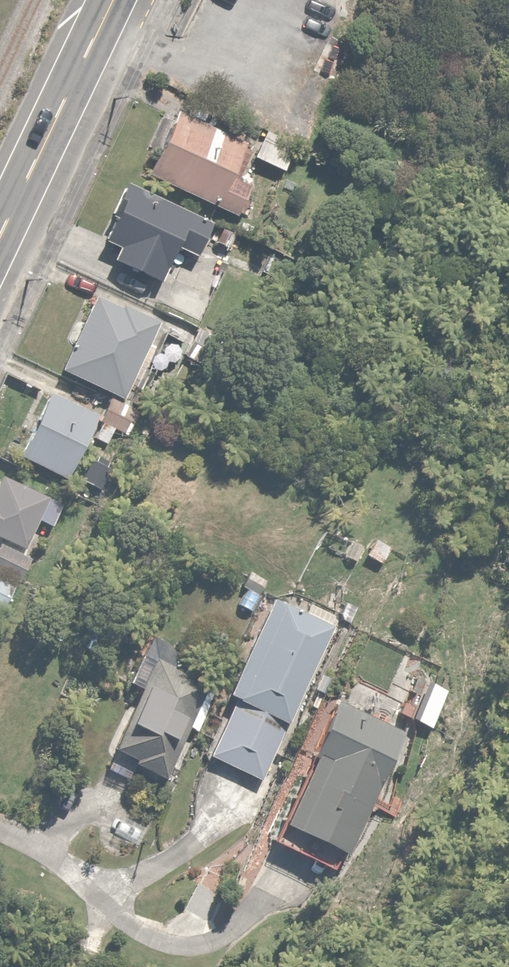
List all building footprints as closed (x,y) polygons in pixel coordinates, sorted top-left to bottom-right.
[(355,47),(329,35),(314,70),(340,82),(355,47)] [(249,141),(173,108),(146,174),(238,215),(249,190),(231,182),(249,141)] [(266,129),(252,158),(284,174),(298,144),(266,129)] [(211,224),(122,185),(98,239),(114,246),(108,259),(157,280),(172,245),(197,256),(211,224)] [(58,368),(113,396),(92,438),(106,445),(115,427),(130,434),(143,407),(124,397),(160,324),(95,292),(58,368)] [(99,416),(50,392),(17,456),(66,481),(99,416)] [(40,546),(46,549),(67,506),(57,502),(0,474),(0,537),(36,554),(40,546)] [(20,583),(33,560),(0,543),(0,573),(20,583)] [(0,573),(0,612),(4,614),(20,583),(0,573)] [(286,603),(273,597),(225,696),(234,700),(205,759),(265,788),(347,617),(292,590),(286,603)] [(141,689),(112,750),(164,775),(188,726),(197,731),(227,670),(170,643),(162,661),(141,651),(126,682),(141,689)] [(397,733),(332,705),(270,845),(334,874),(336,872),(397,733)]
